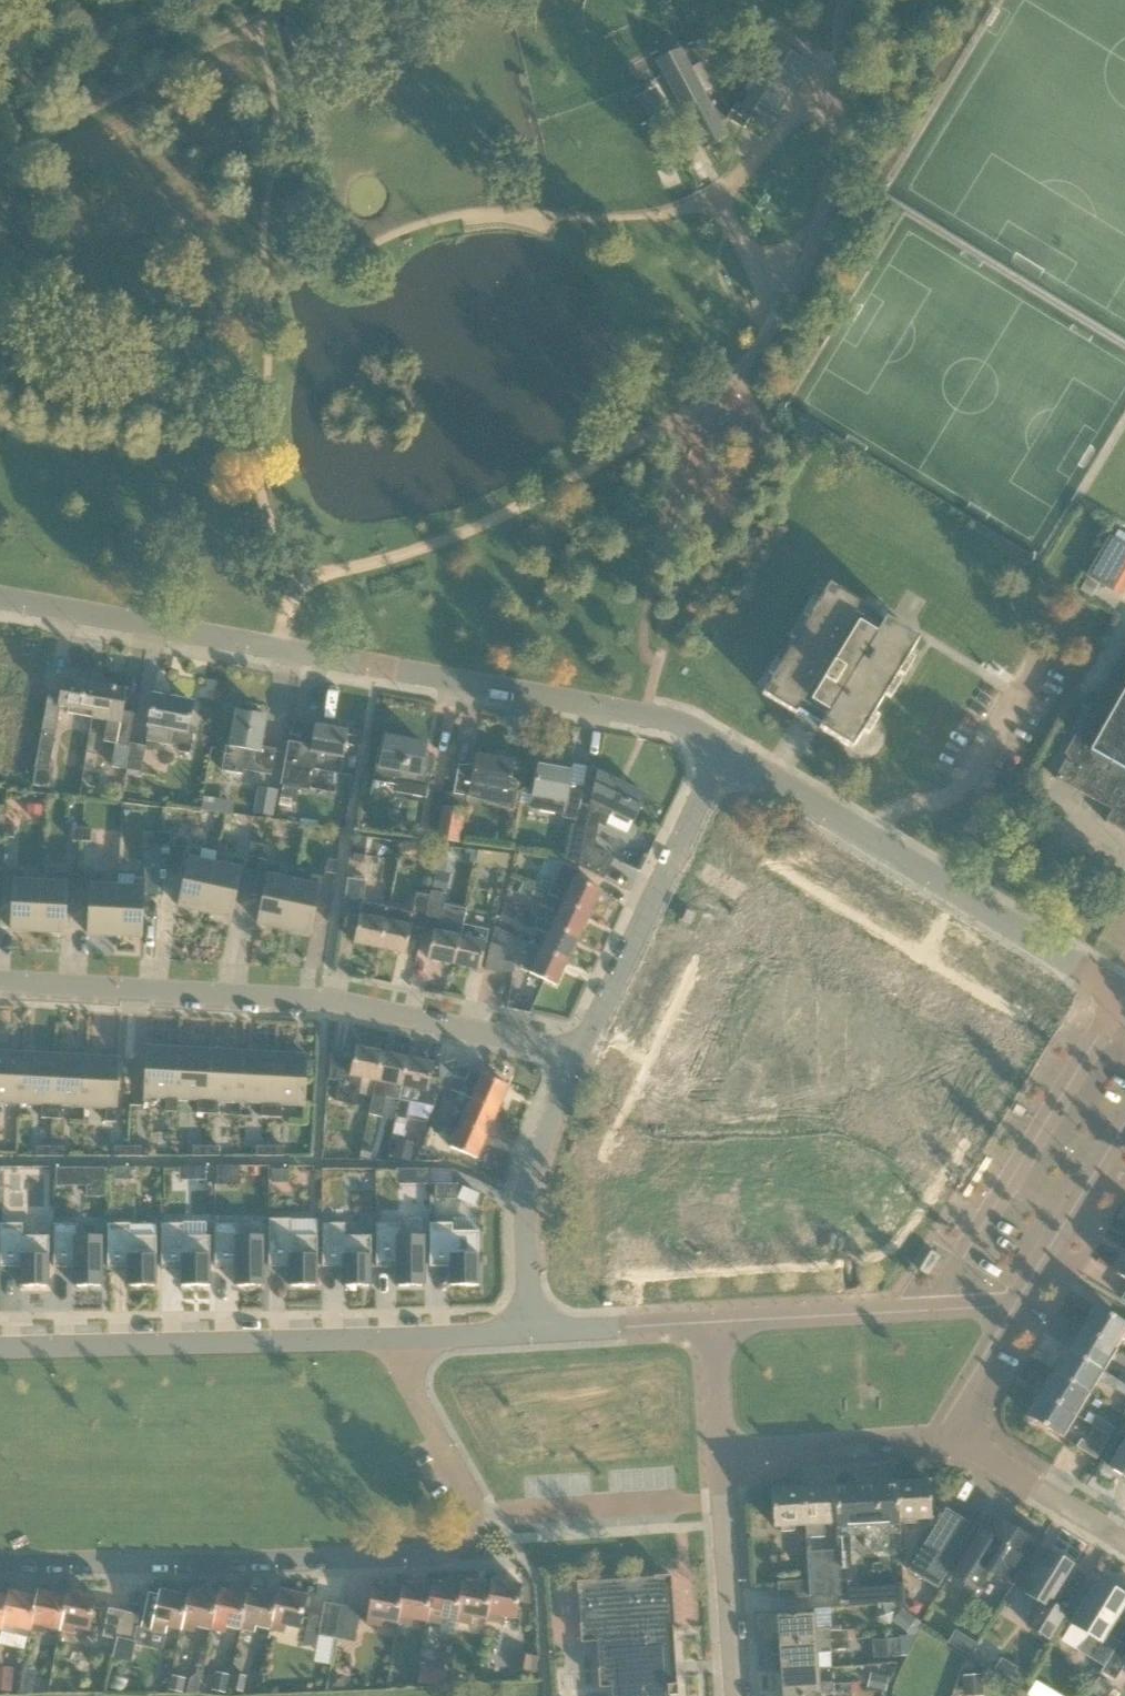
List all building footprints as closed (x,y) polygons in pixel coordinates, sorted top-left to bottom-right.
[(754,112),(791,52),(779,44),(778,46),(779,46),(742,105),(754,112)] [(657,63),(683,112),(708,99),(682,50),(657,63)] [(709,145),(727,136),(708,99),(683,112),(690,125),(696,122),(709,145)] [(754,112),(742,105),(737,102),(727,119),(743,129),(754,112)] [(657,103),(645,110),(651,122),(664,115),(657,103)] [(1110,538),(1088,576),(1112,589),(1124,567),(1124,547),(1110,538)] [(1088,581),(1082,591),(1091,597),(1097,587),(1088,581)] [(853,749),(871,720),(920,639),(830,584),(763,694),(803,718),(801,721),(812,727),(814,725),(853,749)] [(1056,778),(1112,811),(1106,822),(1124,833),(1124,648),(1099,694),(1091,690),(1083,705),(1090,709),(1064,756),(1068,757),(1056,778)] [(94,719),(100,687),(65,680),(62,699),(49,696),(38,760),(37,769),(50,771),(61,707),(70,708),(69,714),(93,718),(93,719),(94,719)] [(125,770),(130,743),(136,714),(123,712),(127,692),(100,687),(94,719),(107,721),(103,742),(116,744),(112,767),(125,770)] [(179,752),(190,754),(194,733),(189,732),(194,703),(154,696),(149,727),(150,727),(147,741),(173,746),(173,744),(176,745),(179,752)] [(238,711),(231,747),(226,746),(222,771),(243,774),(244,771),(272,776),(277,750),(262,747),(268,717),(238,711)] [(312,791),(315,770),(341,774),(346,748),(348,749),(349,745),(346,745),(349,731),(316,725),(312,747),(290,742),(286,764),(282,786),(312,791)] [(428,790),(433,767),(423,765),(426,746),(387,738),(382,767),(376,766),(374,781),(397,785),(396,793),(426,799),(419,838),(437,841),(437,839),(443,807),(445,793),(428,790)] [(130,743),(125,770),(141,773),(146,746),(130,743)] [(518,790),(510,788),(515,761),(478,754),(474,771),(459,768),(454,795),(470,798),(514,811),(518,790)] [(564,818),(579,820),(585,786),(571,784),(573,772),(540,766),(532,811),(565,816),(564,818)] [(581,865),(580,867),(605,878),(614,858),(594,849),(599,825),(605,827),(612,811),(634,822),(647,795),(598,772),(587,829),(583,851),(581,865)] [(258,786),(253,813),(274,816),(278,790),(258,786)] [(203,797),(202,811),(216,813),(217,799),(203,797)] [(28,806),(28,815),(42,815),(42,806),(28,806)] [(463,810),(443,807),(437,839),(458,842),(463,810)] [(5,824),(5,837),(14,838),(15,824),(5,824)] [(81,841),(82,829),(72,828),(72,841),(81,841)] [(82,829),(81,841),(91,842),(91,829),(82,829)] [(161,846),(162,833),(152,832),(152,845),(161,846)] [(162,833),(161,846),(170,846),(171,833),(162,833)] [(258,858),(261,845),(252,843),(249,856),(258,858)] [(261,845),(258,858),(267,860),(270,847),(261,845)] [(365,864),(366,849),(354,848),(353,863),(365,864)] [(567,848),(565,859),(581,865),(583,851),(567,848)] [(206,911),(216,865),(200,861),(202,851),(192,849),(179,906),(206,911)] [(491,866),(493,853),(479,851),(477,863),(491,866)] [(233,917),(245,860),(234,858),(232,868),(216,865),(206,911),(233,917)] [(339,861),(329,859),(327,872),(336,874),(339,861)] [(591,913),(602,889),(578,878),(580,873),(563,864),(549,893),(565,901),(591,913)] [(285,928),(295,882),(279,878),(281,868),(271,866),(258,923),(285,928)] [(39,931),(42,883),(25,882),(26,872),(15,871),(12,929),(39,931)] [(432,890),(445,893),(449,873),(436,871),(432,890)] [(66,932),(69,874),(59,874),(58,884),(42,883),(39,931),(66,932)] [(116,935),(118,888),(102,887),(103,876),(92,875),(89,934),(116,935)] [(312,934),(324,877),(313,875),(311,885),(295,882),(285,928),(312,934)] [(146,894),(146,878),(136,878),(135,889),(118,888),(116,935),(143,937),(146,894)] [(146,878),(146,894),(160,895),(160,879),(159,879),(146,878)] [(390,907),(364,903),(367,881),(349,879),(344,914),(361,917),(355,943),(381,949),(390,907)] [(549,894),(523,882),(518,894),(559,913),(554,924),(580,936),(591,913),(565,901),(549,893),(549,894)] [(455,964),(461,936),(439,931),(447,894),(431,890),(430,896),(424,928),(435,931),(429,959),(455,964)] [(413,912),(390,907),(381,949),(407,954),(413,926),(424,928),(430,896),(417,894),(413,912)] [(580,936),(554,924),(554,925),(525,911),(520,920),(549,933),(542,948),(568,961),(580,936)] [(463,925),(461,936),(487,941),(489,930),(463,925)] [(733,935),(728,946),(738,950),(743,940),(733,935)] [(481,969),(487,941),(461,936),(455,964),(481,969)] [(743,940),(738,950),(747,955),(752,944),(743,940)] [(568,961),(528,941),(523,952),(527,954),(521,968),(557,985),(568,961)] [(507,947),(492,943),(487,970),(500,971),(515,972),(514,962),(504,962),(507,947)] [(897,947),(876,982),(898,996),(920,961),(897,947)] [(920,961),(898,996),(920,1009),(941,974),(920,961)] [(941,974),(920,1009),(941,1023),(963,988),(941,974)] [(821,986),(815,996),(824,1001),(830,991),(821,986)] [(963,988),(941,1023),(963,1036),(984,1001),(963,988)] [(830,991),(824,1001),(833,1007),(839,997),(830,991)] [(762,992),(757,1001),(768,1006),(772,997),(762,992)] [(757,1001),(753,1010),(763,1016),(768,1006),(757,1001)] [(984,1001),(963,1036),(984,1049),(1006,1014),(984,1001)] [(1006,1014),(984,1049),(1007,1063),(1029,1028),(1006,1014)] [(873,1018),(867,1028),(876,1033),(882,1023),(873,1018)] [(882,1023),(876,1033),(885,1039),(891,1029),(882,1023)] [(738,1042),(734,1052),(744,1057),(748,1047),(738,1042)] [(916,1044),(910,1054),(919,1059),(925,1050),(916,1044)] [(377,1081),(384,1053),(357,1047),(354,1059),(332,1054),(331,1079),(342,1081),(338,1102),(358,1106),(364,1078),(377,1081)] [(659,1047),(646,1074),(690,1094),(703,1068),(659,1047)] [(178,1112),(178,1097),(181,1050),(148,1048),(145,1095),(167,1096),(166,1111),(178,1112)] [(209,1114),(212,1051),(181,1050),(178,1097),(199,1098),(198,1113),(209,1114)] [(925,1050),(919,1059),(928,1065),(934,1055),(925,1050)] [(241,1100),(244,1053),(212,1051),(209,1114),(219,1114),(220,1099),(241,1100)] [(734,1052),(729,1061),(739,1066),(744,1057),(734,1052)] [(24,1054),(0,1053),(0,1106),(0,1100),(22,1102),(24,1054)] [(273,1117),(276,1055),(244,1053),(241,1100),(263,1102),(262,1117),(273,1117)] [(384,1053),(377,1081),(369,1114),(383,1117),(387,1097),(400,1100),(403,1086),(409,1058),(384,1053)] [(53,1119),(56,1056),(24,1054),(22,1102),(43,1103),(42,1118),(53,1119)] [(306,1104),(309,1057),(276,1055),(273,1117),(283,1118),(284,1103),(306,1104)] [(86,1105),(88,1058),(56,1056),(53,1119),(63,1119),(64,1104),(86,1105)] [(117,1122),(121,1060),(88,1058),(86,1105),(107,1106),(106,1121),(117,1122)] [(436,1104),(442,1085),(440,1084),(441,1079),(440,1079),(432,1077),(435,1064),(409,1058),(403,1086),(400,1100),(396,1118),(407,1120),(411,1103),(426,1106),(426,1102),(436,1104)] [(509,1086),(483,1074),(443,1065),(440,1079),(441,1079),(440,1084),(442,1085),(450,1089),(456,1077),(467,1080),(467,1081),(478,1086),(472,1098),(499,1110),(509,1086)] [(959,1071),(953,1081),(962,1086),(968,1076),(959,1071)] [(968,1076),(962,1086),(971,1092),(977,1082),(968,1076)] [(721,1077),(717,1087),(727,1092),(732,1082),(721,1077)] [(643,1081),(630,1107),(676,1129),(688,1102),(643,1081)] [(438,1112),(447,1116),(453,1100),(444,1097),(438,1112)] [(489,1134),(499,1110),(472,1098),(462,1122),(489,1134)] [(891,1107),(886,1116),(896,1122),(901,1113),(891,1107)] [(929,1111),(915,1134),(950,1156),(964,1133),(929,1111)] [(440,1131),(447,1116),(438,1112),(432,1126),(440,1131)] [(886,1116),(880,1125),(890,1131),(896,1122),(886,1116)] [(462,1122),(452,1117),(447,1129),(457,1133),(451,1146),(478,1158),(489,1134),(462,1122)] [(696,1124),(690,1136),(704,1142),(709,1130),(696,1124)] [(915,1134),(902,1156),(936,1177),(950,1156),(915,1134)] [(410,1162),(414,1144),(397,1140),(393,1158),(410,1162)] [(116,1156),(129,1156),(129,1146),(116,1147),(116,1156)] [(129,1146),(129,1156),(143,1156),(143,1146),(129,1146)] [(194,1156),(207,1156),(207,1146),(194,1146),(194,1156)] [(207,1146),(207,1156),(221,1156),(221,1146),(207,1146)] [(258,1156),(271,1156),(271,1146),(258,1146),(258,1156)] [(271,1146),(271,1156),(284,1156),(284,1146),(271,1146)] [(51,1156),(51,1147),(38,1147),(38,1156),(51,1156)] [(51,1147),(51,1156),(65,1156),(65,1147),(51,1147)] [(360,1160),(370,1161),(372,1148),(362,1147),(360,1160)] [(684,1150),(679,1161),(692,1167),(697,1156),(684,1150)] [(865,1150),(859,1159),(869,1165),(874,1156),(865,1150)] [(902,1156),(889,1177),(923,1199),(936,1177),(902,1156)] [(859,1159),(854,1168),(864,1174),(869,1165),(859,1159)] [(679,1161),(673,1172),(686,1179),(692,1167),(679,1161)] [(217,1166),(217,1185),(240,1185),(240,1166),(217,1166)] [(180,1167),(180,1180),(207,1180),(206,1167),(180,1167)] [(272,1167),(272,1182),(290,1182),(290,1167),(272,1167)] [(88,1184),(88,1196),(105,1196),(105,1168),(87,1169),(88,1184)] [(115,1168),(115,1180),(129,1180),(129,1168),(115,1168)] [(57,1169),(57,1184),(72,1184),(72,1169),(57,1169)] [(416,1169),(415,1183),(430,1183),(431,1169),(416,1169)] [(889,1177),(875,1200),(909,1221),(923,1199),(889,1177)] [(447,1185),(447,1198),(457,1198),(458,1185),(447,1185)] [(831,1185),(820,1186),(821,1197),(832,1197),(831,1185)] [(806,1186),(795,1187),(796,1198),(806,1198),(806,1186)] [(795,1187),(785,1188),(785,1199),(796,1198),(795,1187)] [(755,1189),(745,1190),(745,1201),(756,1201),(755,1189)] [(745,1190),(734,1190),(735,1202),(745,1201),(745,1190)] [(684,1193),(674,1194),(674,1205),(685,1205),(684,1193)] [(694,1193),(684,1193),(685,1205),(695,1204),(694,1193)] [(644,1195),(633,1196),(634,1207),(645,1207),(644,1195)] [(633,1196),(623,1196),(624,1208),(634,1207),(633,1196)] [(268,1219),(269,1267),(289,1267),(289,1285),(317,1285),(317,1236),(292,1236),(292,1219),(268,1219)] [(849,1219),(822,1220),(824,1261),(851,1259),(849,1219)] [(52,1223),(53,1266),(74,1265),(74,1284),(101,1283),(101,1235),(74,1235),(74,1222),(52,1223)] [(0,1266),(21,1266),(22,1284),(49,1284),(48,1235),(22,1236),(22,1223),(0,1224),(0,1239),(0,1266)] [(215,1224),(215,1266),(236,1266),(237,1285),(264,1284),(263,1235),(237,1236),(237,1223),(215,1224)] [(376,1224),(377,1268),(398,1267),(398,1286),(426,1285),(425,1236),(399,1236),(399,1223),(376,1224)] [(430,1223),(430,1267),(451,1267),(451,1285),(479,1285),(479,1231),(452,1231),(452,1223),(430,1223)] [(107,1225),(108,1268),(129,1267),(129,1286),(156,1285),(156,1237),(129,1237),(129,1224),(107,1225)] [(160,1224),(160,1267),(181,1267),(182,1285),(209,1285),(208,1236),(182,1236),(182,1224),(160,1224)] [(322,1224),(322,1267),(343,1267),(343,1285),(371,1285),(371,1236),(345,1236),(345,1224),(322,1224)] [(1124,1331),(1124,1323),(1099,1307),(1085,1329),(1115,1347),(1124,1331)] [(1101,1369),(1102,1369),(1115,1347),(1085,1329),(1072,1351),(1101,1369)] [(1102,1369),(1101,1369),(1072,1351),(1058,1373),(1088,1391),(1097,1377),(1124,1394),(1124,1384),(1119,1380),(1102,1369)] [(1074,1413),(1088,1391),(1058,1373),(1045,1395),(1074,1413)] [(1061,1436),(1074,1413),(1045,1395),(1031,1418),(1061,1436)] [(1084,1420),(1094,1426),(1112,1436),(1116,1429),(1089,1412),(1084,1420)] [(1098,1459),(1112,1436),(1094,1426),(1085,1440),(1083,1439),(1078,1447),(1098,1459)] [(1110,1468),(1124,1478),(1124,1444),(1110,1468)] [(857,1485),(846,1474),(834,1486),(835,1487),(837,1524),(838,1551),(840,1582),(841,1582),(851,1581),(849,1537),(863,1536),(864,1547),(871,1553),(883,1553),(889,1545),(888,1535),(900,1534),(899,1521),(897,1483),(857,1485)] [(944,1514),(930,1505),(929,1482),(897,1483),(899,1521),(931,1519),(931,1518),(938,1523),(908,1570),(936,1588),(974,1528),(947,1510),(944,1514)] [(825,1525),(837,1524),(835,1487),(803,1489),(806,1526),(807,1539),(825,1538),(825,1525)] [(794,1527),(806,1526),(803,1489),(772,1491),(774,1528),(781,1528),(781,1532),(795,1531),(794,1527)] [(1031,1540),(1002,1522),(991,1539),(978,1531),(951,1575),(976,1591),(988,1571),(1005,1582),(1031,1540)] [(1077,1568),(1047,1550),(1022,1592),(1042,1604),(1029,1627),(1049,1640),(1065,1613),(1054,1606),(1077,1568)] [(842,1595),(841,1582),(840,1582),(838,1551),(807,1553),(809,1581),(810,1597),(842,1595)] [(673,1632),(673,1627),(675,1627),(672,1588),(671,1576),(655,1577),(594,1582),(594,1581),(577,1582),(578,1594),(579,1594),(581,1625),(580,1625),(582,1643),(597,1642),(600,1688),(611,1687),(612,1695),(670,1695),(678,1695),(673,1632)] [(516,1619),(522,1585),(493,1580),(491,1586),(492,1586),(487,1613),(487,1614),(516,1619)] [(492,1586),(491,1586),(464,1581),(462,1588),(457,1615),(458,1615),(486,1620),(487,1614),(487,1613),(492,1586)] [(779,1599),(810,1597),(809,1581),(778,1583),(779,1599)] [(457,1615),(462,1588),(434,1582),(433,1589),(428,1616),(457,1621),(458,1615),(457,1615)] [(1120,1642),(1106,1634),(1124,1604),(1124,1598),(1099,1582),(1072,1625),(1089,1635),(1079,1652),(1104,1667),(1120,1642)] [(433,1589),(404,1584),(403,1590),(404,1590),(398,1618),(399,1618),(427,1623),(428,1616),(433,1589)] [(404,1590),(403,1590),(375,1585),(367,1624),(368,1625),(369,1619),(398,1624),(399,1618),(398,1618),(404,1590)] [(219,1597),(218,1597),(190,1590),(188,1597),(189,1597),(183,1624),(184,1624),(212,1631),(213,1624),(219,1597)] [(242,1624),(248,1596),(220,1590),(218,1597),(219,1597),(213,1624),(241,1631),(243,1624),(242,1624)] [(278,1596),(250,1590),(248,1596),(242,1624),(243,1624),(271,1631),(272,1624),(278,1596)] [(300,1630),(308,1597),(279,1590),(278,1596),(272,1624),(300,1630)] [(848,1592),(849,1607),(877,1605),(877,1590),(848,1592)] [(38,1598),(37,1597),(9,1591),(7,1598),(8,1598),(2,1625),(3,1625),(31,1631),(33,1625),(32,1625),(38,1598)] [(60,1631),(62,1625),(61,1625),(67,1598),(66,1598),(38,1591),(37,1597),(38,1598),(32,1625),(33,1625),(31,1631),(45,1635),(47,1628),(60,1631)] [(90,1631),(97,1598),(68,1591),(66,1598),(67,1598),(61,1625),(62,1625),(60,1631),(74,1634),(76,1628),(90,1631)] [(189,1597),(188,1597),(160,1591),(157,1603),(148,1601),(141,1628),(151,1630),(153,1630),(166,1633),(168,1628),(182,1631),(184,1624),(183,1624),(189,1597)] [(7,1598),(0,1596),(0,1631),(1,1631),(3,1625),(2,1625),(8,1598),(7,1598)] [(337,1638),(343,1607),(326,1604),(320,1635),(337,1638)] [(355,1641),(361,1610),(343,1607),(337,1638),(355,1641)] [(119,1640),(125,1612),(110,1609),(104,1637),(119,1640)] [(892,1622),(906,1631),(915,1619),(901,1609),(892,1622)] [(134,1644),(140,1616),(125,1612),(119,1640),(134,1644)] [(816,1627),(815,1614),(781,1616),(782,1644),(848,1639),(855,1639),(855,1629),(830,1631),(830,1626),(816,1627)] [(906,1631),(906,1636),(910,1636),(916,1638),(920,1630),(921,1623),(915,1619),(906,1631)] [(907,1657),(916,1638),(910,1636),(906,1636),(899,1636),(899,1638),(901,1657),(907,1657)] [(968,1656),(976,1643),(966,1637),(958,1649),(968,1656)] [(873,1659),(901,1657),(899,1638),(872,1640),(873,1659)] [(784,1670),(819,1668),(817,1652),(832,1651),(832,1649),(849,1648),(848,1639),(782,1644),(784,1670)] [(1104,1667),(1101,1673),(1116,1681),(1124,1666),(1124,1646),(1120,1642),(1104,1667)] [(520,1654),(517,1670),(530,1672),(536,1673),(539,1657),(530,1655),(520,1654)] [(1015,1672),(1018,1668),(1002,1658),(994,1670),(1010,1680),(1019,1685),(1024,1677),(1015,1672)] [(0,1667),(0,1689),(11,1691),(13,1669),(0,1667)] [(418,1684),(444,1688),(446,1671),(420,1667),(418,1684)] [(852,1694),(859,1694),(859,1682),(833,1684),(833,1680),(819,1681),(819,1668),(784,1670),(786,1695),(802,1695),(820,1695),(833,1694),(851,1693),(852,1694)] [(225,1694),(230,1675),(215,1672),(211,1691),(225,1694)] [(867,1688),(886,1692),(889,1677),(870,1673),(867,1688)] [(982,1673),(963,1675),(964,1695),(970,1695),(984,1695),(982,1673)] [(332,1686),(343,1687),(344,1675),(332,1674),(332,1686)] [(168,1690),(182,1693),(185,1678),(171,1675),(168,1690)] [(1114,1687),(1099,1678),(1092,1688),(1088,1695),(1109,1695),(1114,1687)] [(33,1695),(35,1683),(23,1681),(20,1693),(33,1695)] [(1036,1681),(1028,1695),(1030,1695),(1060,1695),(1036,1681)]
